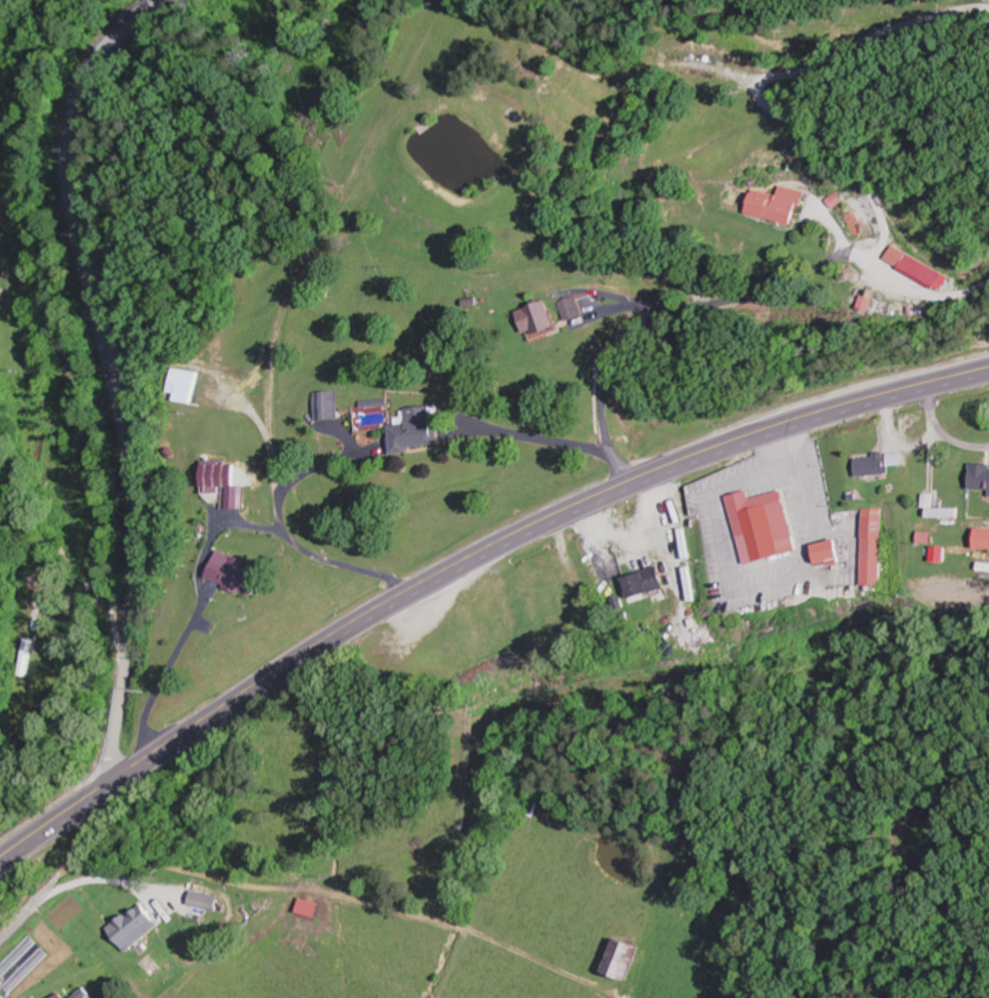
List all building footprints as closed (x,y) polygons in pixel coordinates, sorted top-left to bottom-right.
[(750,214),(799,225),(806,191),(782,186),(781,195),(755,190),(750,214)] [(948,271),(892,248),(886,264),(941,287),(948,271)] [(557,302),(564,322),(581,315),(574,296),(557,302)] [(527,337),(555,327),(545,300),(517,310),(527,337)] [(915,306),(894,305),(893,320),(915,320),(915,306)] [(182,392),(181,400),(199,403),(204,371),(179,367),(174,391),(182,392)] [(318,421),(340,418),(336,390),(314,392),(318,421)] [(440,445),(435,404),(398,410),(400,424),(390,425),(393,452),(440,445)] [(889,475),(889,456),(859,456),(859,475),(889,475)] [(205,502),(223,501),(223,509),(245,509),(245,486),(223,487),(222,461),(204,461),(205,502)] [(974,489),(988,489),(988,466),(974,466),(974,489)] [(746,563),(798,552),(785,491),(752,498),(751,490),(731,495),(746,563)] [(964,518),(964,507),(933,507),(933,518),(964,518)] [(887,508),(867,509),(870,585),(889,585),(887,508)] [(981,529),(981,549),(988,549),(988,529),(981,529)] [(822,564),(847,558),(842,539),(818,545),(822,564)] [(259,595),(265,576),(246,569),(249,561),(233,556),(231,562),(219,558),(211,580),(259,595)] [(667,591),(663,568),(628,575),(633,597),(667,591)] [(32,639),(23,638),(19,676),(28,677),(32,639)] [(189,904),(215,911),(219,897),(193,890),(189,904)] [(128,952),(160,925),(141,903),(110,929),(128,952)] [(606,973),(633,981),(643,946),(617,938),(606,973)] [(83,989),(71,997),(90,997),(83,989)]
